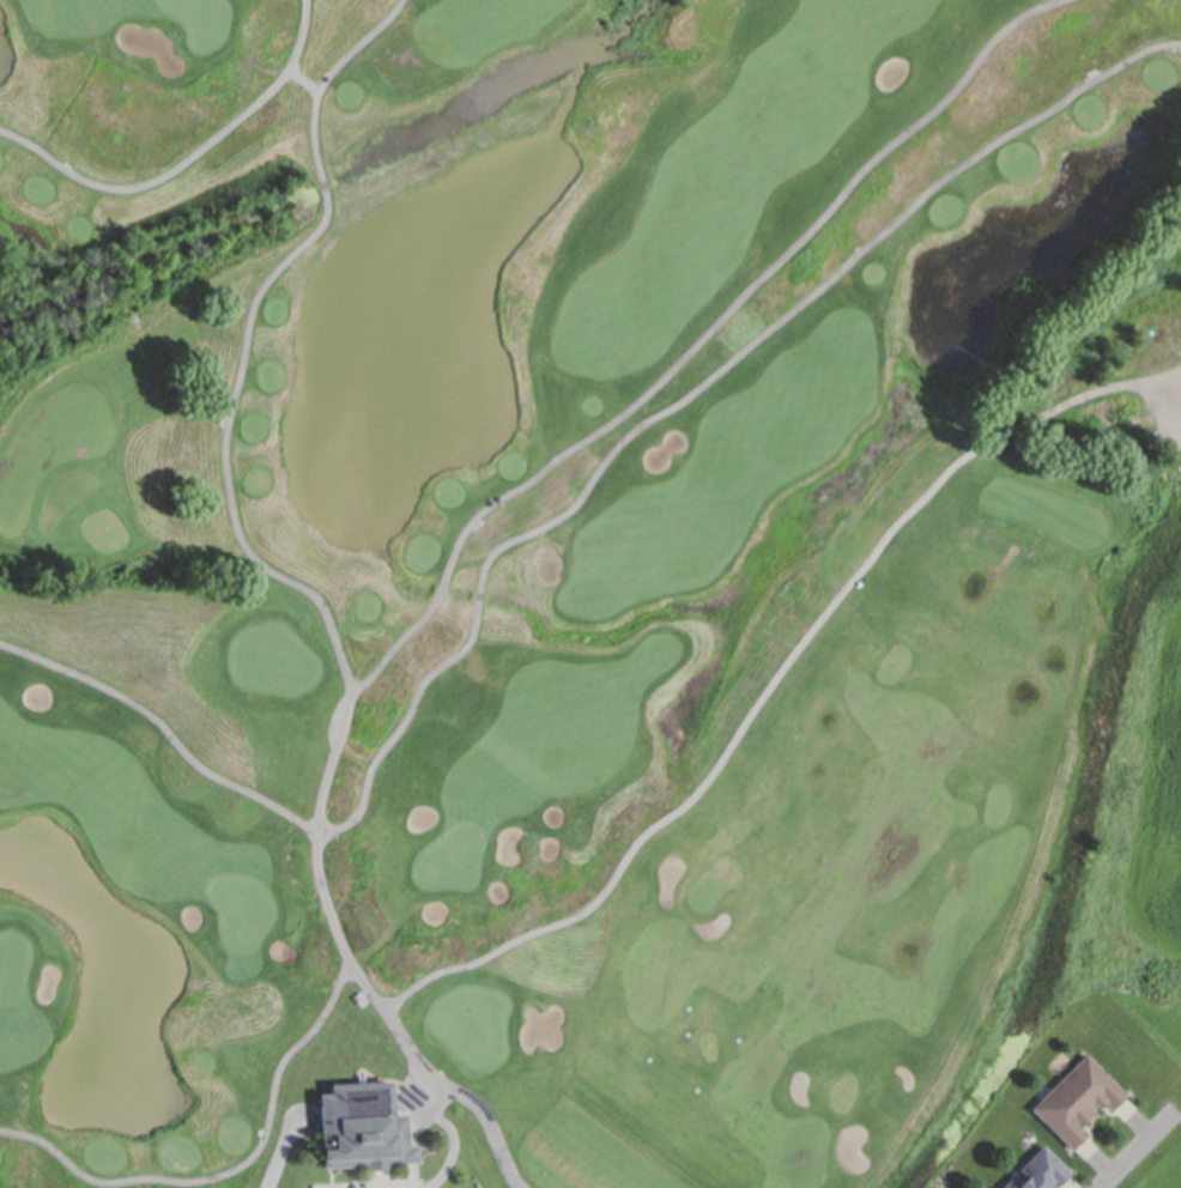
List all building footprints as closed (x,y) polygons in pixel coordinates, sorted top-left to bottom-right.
[(1031,1107),(1086,1053),(1127,1093),(1112,1110),(1103,1102),(1098,1108),(1096,1105),(1092,1108),(1095,1111),(1080,1126),(1088,1133),(1072,1148),(1031,1107)] [(331,1083),(393,1080),(394,1114),(406,1114),(408,1144),(417,1144),(418,1160),(389,1163),(389,1168),(365,1169),(364,1164),(322,1166),(319,1092),(331,1092),(331,1083)] [(1072,1171),(1055,1187),(1049,1182),(1048,1184),(1050,1187),(1049,1187),(1000,1187),(1011,1177),(1018,1183),(1025,1175),(1019,1169),(1043,1144),(1072,1171)]
